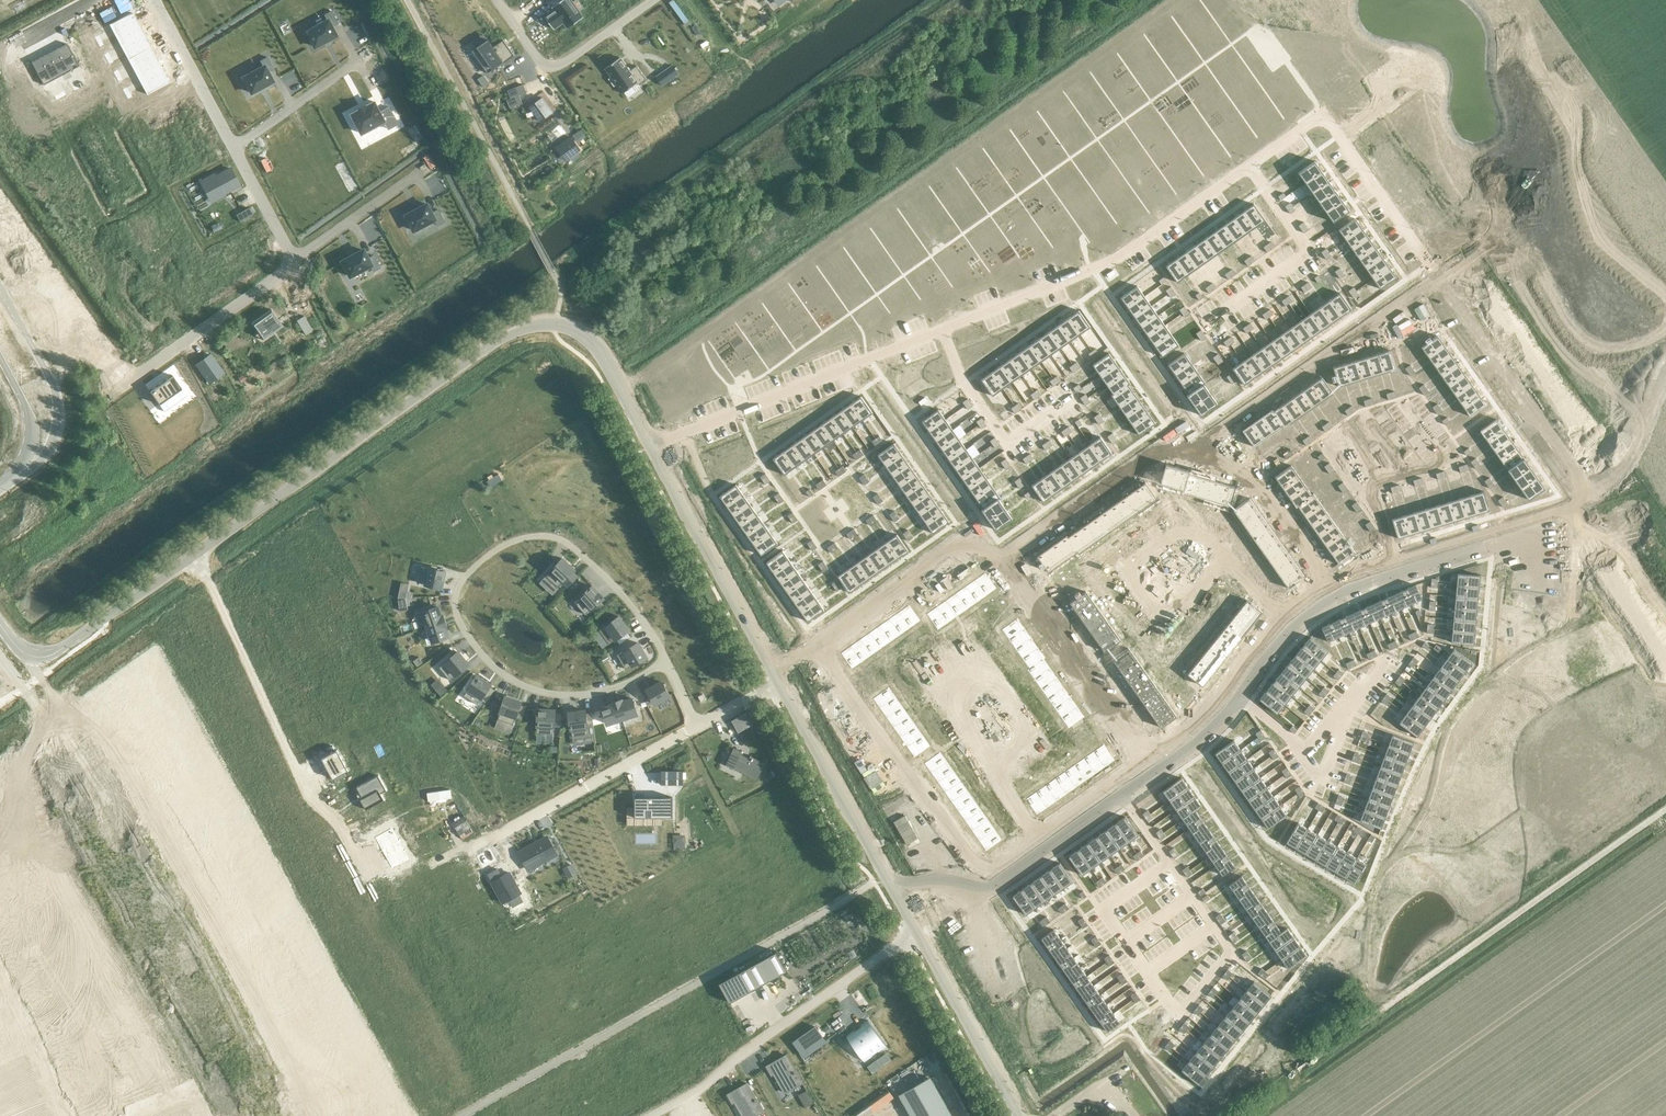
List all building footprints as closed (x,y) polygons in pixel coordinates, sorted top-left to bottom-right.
[(545,17),(554,28),(564,21),(568,28),(583,17),(578,10),(583,7),(578,0),(576,0),(573,2),(571,0),(562,0),(553,6),(555,10),(545,17)] [(328,21),(308,32),(311,37),(309,38),(313,45),(315,44),(316,47),(324,42),(325,42),(328,40),(329,40),(337,35),(332,26),(333,26),(333,25),(337,23),(338,24),(339,23),(332,11),(325,15),(328,21)] [(132,12),(109,24),(114,33),(136,21),(132,12)] [(136,21),(114,33),(119,42),(141,30),(136,21)] [(141,30),(119,42),(123,50),(146,38),(141,30)] [(146,38),(123,50),(128,59),(150,47),(146,38)] [(493,47),(488,40),(472,51),(488,73),(501,64),(501,65),(515,55),(504,40),(493,47)] [(66,44),(58,48),(69,70),(78,66),(66,44)] [(150,47),(128,59),(133,68),(155,56),(150,47)] [(58,48),(49,53),(61,75),(69,70),(58,48)] [(49,53),(40,58),(52,80),(61,75),(49,53)] [(155,56),(133,68),(137,76),(160,64),(155,56)] [(263,66),(243,77),(246,82),(244,83),(248,91),(250,90),(251,92),(259,88),(260,88),(263,86),(264,86),(264,85),(272,81),(268,72),(268,71),(273,69),(274,69),(267,57),(260,61),(263,66)] [(620,57),(605,68),(611,77),(609,79),(614,85),(616,84),(623,93),(637,83),(638,84),(646,79),(636,66),(630,71),(620,57)] [(40,58),(31,62),(43,84),(52,80),(40,58)] [(160,64),(137,76),(142,85),(164,73),(160,64)] [(672,65),(656,76),(663,86),(678,75),(672,65)] [(164,73),(142,85),(147,94),(169,82),(164,73)] [(483,87),(489,82),(484,75),(478,79),(483,87)] [(542,97),(530,106),(538,118),(542,114),(545,118),(553,113),(542,97)] [(360,110),(352,114),(362,133),(385,121),(389,129),(399,124),(389,107),(381,112),(375,102),(367,106),(367,105),(360,109),(360,110)] [(167,113),(155,120),(158,126),(157,127),(164,141),(186,129),(183,125),(185,124),(181,116),(179,117),(178,115),(170,119),(167,113)] [(1315,161),(1298,172),(1305,182),(1322,171),(1315,161)] [(213,174),(200,181),(209,197),(222,190),(224,193),(239,185),(230,168),(215,177),(213,174)] [(1322,171),(1305,182),(1312,192),(1329,181),(1322,171)] [(1329,181),(1312,192),(1319,202),(1336,190),(1329,181)] [(1336,190),(1319,202),(1326,212),(1342,200),(1336,190)] [(1342,200),(1326,212),(1333,222),(1350,210),(1342,200)] [(408,218),(406,219),(410,226),(412,225),(414,230),(435,219),(438,225),(445,221),(438,209),(438,210),(433,213),(433,212),(432,213),(428,204),(420,208),(419,208),(419,209),(415,211),(415,210),(414,211),(406,215),(408,218)] [(1254,204),(1244,211),(1255,227),(1265,220),(1254,204)] [(249,207),(237,214),(241,221),(253,214),(249,207)] [(1244,211),(1234,218),(1246,234),(1255,227),(1244,211)] [(1234,218),(1224,224),(1236,241),(1246,234),(1234,218)] [(1355,218),(1339,230),(1346,240),(1362,228),(1355,218)] [(1224,224),(1215,231),(1226,248),(1236,241),(1224,224)] [(1362,228),(1346,240),(1353,250),(1369,238),(1362,228)] [(1215,231),(1205,238),(1216,254),(1226,248),(1215,231)] [(1205,238),(1195,245),(1207,261),(1216,254),(1205,238)] [(1369,238),(1353,250),(1359,259),(1376,248),(1369,238)] [(1195,245),(1186,252),(1197,268),(1207,261),(1195,245)] [(1376,248),(1359,259),(1366,269),(1383,257),(1376,248)] [(343,263),(341,264),(345,272),(347,271),(349,276),(370,265),(373,271),(380,267),(373,255),(373,256),(368,259),(368,258),(367,258),(363,250),(355,254),(354,254),(354,255),(350,256),(349,257),(341,261),(343,263)] [(1186,252),(1176,258),(1187,275),(1197,268),(1186,252)] [(1383,257),(1366,269),(1373,279),(1390,267),(1383,257)] [(1176,258),(1166,266),(1177,282),(1187,275),(1176,258)] [(1390,267),(1373,279),(1380,289),(1397,277),(1390,267)] [(1113,270),(1107,274),(1109,278),(1116,273),(1113,270)] [(1137,286),(1121,297),(1128,307),(1144,296),(1137,286)] [(1340,293),(1330,300),(1341,316),(1352,309),(1340,293)] [(1144,296),(1128,307),(1135,317),(1151,306),(1144,296)] [(1330,300),(1320,307),(1332,323),(1341,316),(1330,300)] [(1151,306),(1135,317),(1142,327),(1158,315),(1151,306)] [(1320,307),(1310,313),(1322,330),(1332,323),(1320,307)] [(271,309),(251,323),(260,336),(272,328),(275,331),(283,326),(271,309)] [(1079,310),(1069,317),(1080,334),(1090,327),(1079,310)] [(1310,313),(1301,320),(1312,337),(1322,330),(1310,313)] [(1158,315),(1142,327),(1148,337),(1165,325),(1158,315)] [(1069,317),(1059,324),(1071,341),(1080,334),(1069,317)] [(1301,320),(1291,327),(1303,343),(1312,337),(1301,320)] [(1059,324),(1049,331),(1061,347),(1071,341),(1059,324)] [(1165,325),(1148,337),(1155,346),(1172,335),(1165,325)] [(1291,327),(1281,334),(1293,350),(1303,343),(1291,327)] [(1049,331),(1040,338),(1051,354),(1061,347),(1049,331)] [(1281,334),(1272,341),(1283,357),(1293,350),(1281,334)] [(1172,335),(1155,346),(1162,356),(1179,345),(1172,335)] [(1439,335),(1422,346),(1430,357),(1446,345),(1439,335)] [(1040,338),(1030,345),(1042,361),(1051,354),(1040,338)] [(1272,341),(1262,347),(1274,364),(1283,357),(1272,341)] [(1030,345),(1020,351),(1032,368),(1042,361),(1030,345)] [(1446,345),(1430,357),(1436,366),(1453,355),(1446,345)] [(1262,347),(1252,354),(1264,371),(1274,364),(1262,347)] [(1391,350),(1379,353),(1385,373),(1397,369),(1391,350)] [(1020,351),(1011,358),(1022,375),(1032,368),(1020,351)] [(1109,353),(1093,364),(1100,375),(1116,363),(1109,353)] [(1185,353),(1168,364),(1175,375),(1192,363),(1185,353)] [(1379,353),(1368,357),(1373,376),(1385,373),(1379,353)] [(1252,354),(1243,361),(1254,378),(1264,371),(1252,354)] [(210,355),(196,364),(209,382),(217,377),(215,373),(221,369),(210,355)] [(1453,355),(1436,366),(1443,376),(1460,364),(1453,355)] [(1368,357),(1356,360),(1362,379),(1373,376),(1368,357)] [(1011,358),(1001,365),(1013,381),(1022,375),(1011,358)] [(1356,360),(1345,364),(1351,383),(1362,379),(1356,360)] [(1243,361),(1233,368),(1244,385),(1254,378),(1243,361)] [(1116,363),(1100,375),(1107,384),(1123,373),(1116,363)] [(1192,363),(1175,375),(1182,384),(1199,373),(1192,363)] [(1345,364),(1333,367),(1339,386),(1351,383),(1345,364)] [(1460,364),(1443,376),(1450,386),(1466,374),(1460,364)] [(1001,365),(991,372),(1003,388),(1013,381),(1001,365)] [(991,372),(981,379),(993,395),(1003,388),(991,372)] [(1123,373),(1107,384),(1113,393),(1113,394),(1128,384),(1129,384),(1130,383),(1123,373)] [(1199,373),(1182,384),(1188,393),(1189,394),(1204,384),(1206,383),(1199,373)] [(1466,374),(1450,386),(1457,395),(1473,384),(1466,374)] [(172,375),(149,391),(159,405),(182,389),(172,375)] [(1322,377),(1312,384),(1323,400),(1334,393),(1322,377)] [(1113,393),(1111,395),(1118,405),(1135,393),(1129,384),(1128,384),(1113,394),(1113,393)] [(1188,393),(1187,394),(1194,405),(1210,393),(1204,384),(1189,394),(1188,393)] [(1312,384),(1302,391),(1314,407),(1323,400),(1312,384)] [(1473,384),(1457,395),(1464,405),(1480,393),(1473,384)] [(1302,391),(1292,397),(1304,414),(1314,407),(1302,391)] [(1135,393),(1118,405),(1125,415),(1142,403),(1135,393)] [(1210,393),(1194,405),(1201,415),(1218,403),(1210,393)] [(1480,393),(1464,405),(1471,415),(1487,404),(1483,398),(1480,393)] [(861,396),(851,403),(863,420),(873,413),(861,396)] [(1292,397),(1283,404),(1294,421),(1304,414),(1292,397)] [(851,403),(841,410),(853,427),(863,420),(851,403)] [(1142,403),(1125,415),(1132,424),(1148,413),(1142,403)] [(1274,411),(1273,411),(1283,426),(1284,428),(1294,421),(1283,404),(1274,411)] [(938,409),(922,421),(929,431),(946,419),(938,409)] [(1272,409),(1262,416),(1274,432),(1283,426),(1273,411),(1274,411),(1272,409)] [(841,410),(832,417),(843,433),(853,427),(841,410)] [(1148,413),(1132,424),(1139,434),(1156,423),(1148,413)] [(1262,416),(1252,423),(1264,439),(1274,432),(1262,416)] [(832,417),(822,424),(834,440),(843,433),(832,417)] [(946,419),(929,431),(936,441),(952,429),(946,419)] [(1497,419),(1480,431),(1487,441),(1504,429),(1497,419)] [(1252,423),(1242,430),(1254,446),(1264,439),(1252,423)] [(822,424),(812,431),(824,447),(834,440),(822,424)] [(952,429),(936,441),(943,450),(959,439),(952,429)] [(1504,429),(1487,441),(1494,450),(1511,439),(1504,429)] [(812,431),(803,437),(814,454),(824,447),(812,431)] [(803,437),(793,444),(804,461),(814,454),(803,437)] [(1100,437),(1090,444),(1102,460),(1112,453),(1100,437)] [(959,439),(943,450),(950,460),(966,448),(959,439)] [(1511,439),(1494,450),(1501,460),(1517,448),(1511,439)] [(894,443),(878,455),(885,465),(901,453),(894,443)] [(793,444),(783,451),(795,467),(804,461),(793,444)] [(1090,444),(1081,451),(1092,467),(1102,460),(1090,444)] [(966,448),(950,460),(956,470),(973,458),(966,448)] [(1517,448),(1501,460),(1508,470),(1524,458),(1517,448)] [(783,451),(773,458),(785,475),(795,467),(783,451)] [(1081,451),(1071,457),(1083,474),(1092,467),(1081,451)] [(901,453),(885,465),(892,475),(908,463),(901,453)] [(1071,457),(1061,464),(1073,481),(1083,474),(1071,457)] [(973,458),(956,470),(963,479),(980,468),(973,458)] [(1524,458),(1508,470),(1515,479),(1531,468),(1524,458)] [(908,463),(892,475),(899,484),(915,473),(908,463)] [(1061,464),(1052,471),(1063,488),(1073,481),(1061,464)] [(1166,464),(1160,483),(1172,486),(1178,467),(1166,464)] [(1292,465),(1275,477),(1282,487),(1299,475),(1292,465)] [(1178,467),(1172,486),(1183,490),(1189,473),(1190,471),(1178,467)] [(980,468),(963,479),(970,489),(987,477),(980,468)] [(1531,468),(1515,479),(1521,489),(1538,477),(1531,468)] [(1052,471),(1042,478),(1053,494),(1063,488),(1052,471)] [(915,473),(899,484),(905,494),(922,482),(915,473)] [(1183,490),(1182,492),(1194,495),(1200,476),(1189,473),(1183,490)] [(1299,475),(1282,487),(1289,497),(1306,485),(1299,475)] [(1200,476),(1194,495),(1205,499),(1211,479),(1200,476)] [(987,477),(970,489),(977,499),(993,487),(987,477)] [(1538,477),(1521,489),(1529,499),(1545,488),(1538,477)] [(1042,478),(1032,485),(1043,501),(1053,494),(1042,478)] [(1211,479),(1205,499),(1217,502),(1223,483),(1211,479)] [(922,482),(905,494),(912,504),(929,492),(922,482)] [(1146,482),(1135,489),(1147,505),(1157,498),(1146,482)] [(1223,483),(1217,502),(1229,506),(1234,486),(1223,483)] [(736,484),(720,496),(727,506),(743,494),(736,484)] [(1306,485),(1289,497),(1296,507),(1298,506),(1298,505),(1312,495),(1312,494),(1306,485)] [(993,487),(977,499),(983,508),(984,508),(998,498),(999,499),(1001,497),(993,487)] [(1135,489),(1126,496),(1137,512),(1147,505),(1135,489)] [(1484,491),(1472,495),(1478,514),(1490,510),(1484,491)] [(929,492),(912,504),(919,513),(936,502),(929,492)] [(1312,495),(1298,505),(1298,506),(1305,515),(1321,503),(1314,493),(1312,494),(1312,495)] [(743,494),(727,506),(734,516),(750,504),(743,494)] [(1472,495),(1461,498),(1466,517),(1478,514),(1472,495)] [(1126,496),(1116,502),(1128,519),(1137,512),(1126,496)] [(983,508),(981,509),(989,519),(1005,508),(999,499),(998,498),(984,508),(983,508)] [(1250,498),(1233,510),(1241,520),(1257,508),(1250,498)] [(1461,498),(1449,502),(1455,521),(1466,517),(1461,498)] [(936,502),(919,513),(926,523),(942,511),(936,502)] [(1116,502),(1106,509),(1118,526),(1128,519),(1116,502)] [(1449,502),(1438,505),(1444,524),(1455,521),(1449,502)] [(1321,503),(1305,515),(1311,524),(1328,513),(1321,503)] [(750,504),(734,516),(741,525),(757,514),(750,504)] [(1438,505),(1427,508),(1432,528),(1444,524),(1438,505)] [(1005,508),(989,519),(996,529),(1012,518),(1005,508)] [(1257,508),(1241,520),(1247,529),(1264,518),(1257,508)] [(1427,508),(1415,512),(1421,531),(1432,528),(1427,508)] [(1106,509),(1097,516),(1108,533),(1118,526),(1106,509)] [(942,511),(926,523),(933,533),(950,521),(942,511)] [(1415,512),(1404,515),(1410,535),(1421,531),(1415,512)] [(1328,513),(1311,524),(1318,534),(1335,522),(1328,513)] [(757,514),(741,525),(747,535),(764,523),(757,514)] [(1404,515),(1392,519),(1398,538),(1410,535),(1404,515)] [(1097,516),(1087,523),(1099,539),(1108,533),(1097,516)] [(1264,518),(1247,529),(1254,539),(1271,527),(1264,518)] [(1335,522),(1318,534),(1325,544),(1341,532),(1335,522)] [(764,523),(747,535),(754,545),(771,533),(764,523)] [(1087,523),(1077,530),(1089,546),(1099,539),(1087,523)] [(1271,527),(1254,539),(1261,549),(1277,537),(1271,527)] [(1068,536),(1068,537),(1078,551),(1077,552),(1079,553),(1089,546),(1077,530),(1068,536)] [(1341,532),(1325,544),(1332,553),(1348,542),(1341,532)] [(771,533),(754,545),(761,555),(778,543),(771,533)] [(897,534),(887,541),(898,558),(908,551),(897,534)] [(1067,534),(1057,542),(1068,558),(1077,552),(1078,551),(1068,537),(1068,536),(1067,534)] [(1277,537),(1261,549),(1268,558),(1284,547),(1277,537)] [(887,541),(877,548),(889,565),(898,558),(887,541)] [(1057,542),(1047,548),(1059,565),(1068,558),(1057,542)] [(1348,542),(1332,553),(1339,564),(1355,552),(1348,542)] [(1284,547),(1268,558),(1275,568),(1291,557),(1284,547)] [(877,548),(867,555),(879,571),(889,565),(877,548)] [(1047,548),(1037,556),(1049,572),(1059,565),(1047,548)] [(783,551),(766,562),(774,572),(790,561),(783,551)] [(867,555),(858,562),(869,578),(879,571),(867,555)] [(1291,557),(1275,568),(1281,578),(1298,566),(1291,557)] [(552,570),(546,576),(558,587),(564,582),(568,586),(577,576),(572,572),(575,569),(563,558),(556,565),(551,570),(552,570)] [(790,561),(774,572),(780,582),(797,570),(790,561)] [(858,562),(848,569),(859,585),(869,578),(858,562)] [(422,566),(418,582),(442,587),(445,571),(436,569),(430,567),(430,568),(422,566)] [(1298,566),(1281,578),(1289,588),(1305,576),(1298,566)] [(848,569),(838,576),(849,592),(859,585),(848,569)] [(797,570),(780,582),(787,592),(804,580),(797,570)] [(985,572),(975,579),(987,595),(997,588),(985,572)] [(1458,573),(1457,585),(1479,587),(1480,575),(1474,575),(1458,573)] [(975,579),(966,586),(977,602),(987,595),(975,579)] [(804,580),(787,592),(794,601),(810,590),(804,580)] [(1416,585),(1405,589),(1412,603),(1422,598),(1420,593),(1416,585)] [(1457,585),(1456,596),(1478,598),(1479,587),(1457,585)] [(581,596),(574,602),(585,614),(591,609),(595,614),(605,605),(601,600),(603,598),(592,586),(586,592),(585,591),(580,596),(581,596)] [(966,586),(956,593),(967,609),(977,602),(966,586)] [(1405,589),(1395,594),(1401,608),(1412,603),(1405,589)] [(810,590),(794,601),(801,611),(817,599),(810,590)] [(1086,591),(1070,602),(1077,612),(1093,601),(1086,591)] [(956,593),(946,599),(958,616),(967,609),(956,593)] [(1395,594),(1384,599),(1391,613),(1401,608),(1395,594)] [(1456,596),(1455,608),(1477,610),(1478,598),(1456,596)] [(405,598),(397,600),(399,611),(407,609),(405,598)] [(817,599),(801,611),(808,621),(824,610),(817,599)] [(946,599),(936,606),(948,623),(958,616),(946,599)] [(1248,599),(1240,609),(1255,621),(1263,612),(1248,599)] [(1384,599),(1374,604),(1380,618),(1391,613),(1384,599)] [(1093,601),(1077,612),(1084,622),(1100,610),(1093,601)] [(909,604),(899,611),(910,628),(921,621),(909,604)] [(1374,604),(1364,608),(1370,622),(1380,618),(1374,604)] [(422,611),(415,614),(419,627),(427,624),(428,627),(445,621),(443,615),(441,616),(438,606),(430,609),(430,608),(424,610),(424,611),(422,612),(422,611)] [(936,606),(926,613),(938,630),(948,623),(936,606)] [(1364,608),(1353,613),(1360,627),(1370,622),(1364,608)] [(1455,608),(1454,619),(1476,621),(1477,610),(1455,608)] [(1240,609),(1232,618),(1248,631),(1255,621),(1240,609)] [(1100,610),(1084,622),(1091,632),(1107,620),(1100,610)] [(899,611),(889,618),(901,635),(910,628),(899,611)] [(1353,613),(1343,618),(1349,632),(1360,627),(1353,613)] [(606,625),(600,630),(609,643),(616,639),(619,644),(630,636),(626,631),(629,629),(619,616),(612,622),(611,621),(606,625)] [(889,618),(879,625),(891,641),(901,635),(889,618)] [(1018,618),(1001,629),(1009,639),(1025,628),(1018,618)] [(1232,618),(1225,627),(1241,640),(1248,631),(1232,618)] [(1343,618),(1332,623),(1339,636),(1349,632),(1343,618)] [(1454,619),(1453,630),(1475,633),(1476,621),(1454,619)] [(1107,620),(1091,632),(1097,641),(1114,630),(1107,620)] [(445,621),(428,627),(433,641),(434,641),(434,642),(440,639),(448,636),(445,627),(447,626),(445,621)] [(1332,623),(1322,627),(1328,641),(1339,636),(1332,623)] [(879,625),(870,632),(881,648),(891,641),(879,625)] [(1225,627),(1217,636),(1233,649),(1241,640),(1225,627)] [(1025,628),(1009,639),(1015,649),(1032,637),(1025,628)] [(1114,630),(1097,641),(1105,652),(1121,640),(1114,630)] [(1453,630),(1451,642),(1474,644),(1475,633),(1453,630)] [(870,632),(860,639),(872,655),(881,648),(870,632)] [(1217,636),(1210,646),(1226,658),(1233,649),(1217,636)] [(1311,636),(1303,646),(1321,660),(1328,651),(1311,636)] [(1032,637),(1015,649),(1022,659),(1039,647),(1032,637)] [(860,639),(850,645),(862,662),(872,655),(860,639)] [(617,655),(626,669),(633,664),(633,665),(639,662),(638,661),(647,656),(638,642),(617,655)] [(850,645),(840,653),(852,669),(862,662),(850,645)] [(1210,646),(1203,655),(1218,667),(1226,658),(1210,646)] [(1303,646),(1296,654),(1314,669),(1321,660),(1303,646)] [(1039,647),(1022,659),(1029,668),(1044,658),(1044,659),(1046,657),(1039,647)] [(1129,647),(1112,659),(1120,669),(1136,657),(1129,647)] [(1454,649),(1447,658),(1465,672),(1472,662),(1454,649)] [(446,662),(439,667),(450,680),(468,664),(458,652),(451,658),(450,657),(445,661),(446,662)] [(1296,654),(1289,663),(1306,678),(1314,669),(1296,654)] [(1203,655),(1195,664),(1211,677),(1218,667),(1203,655)] [(419,657),(414,660),(417,666),(423,662),(419,657)] [(1136,657),(1120,669),(1126,679),(1143,667),(1136,657)] [(1029,668),(1027,669),(1034,679),(1051,668),(1044,659),(1044,658),(1029,668)] [(1447,658),(1440,667),(1458,681),(1465,672),(1447,658)] [(1289,663),(1282,672),(1299,686),(1306,678),(1289,663)] [(1195,664),(1187,674),(1203,686),(1211,677),(1195,664)] [(1143,667),(1126,679),(1133,688),(1150,677),(1143,667)] [(1440,667),(1433,676),(1452,690),(1458,681),(1440,667)] [(1051,668),(1034,679),(1041,689),(1057,677),(1051,668)] [(1282,672),(1274,681),(1292,695),(1299,686),(1282,672)] [(469,688),(464,695),(477,704),(482,698),(487,701),(495,690),(489,687),(491,684),(477,675),(472,683),(472,682),(468,688),(469,688)] [(1433,676),(1426,686),(1445,699),(1452,690),(1433,676)] [(1057,677),(1041,689),(1048,699),(1064,687),(1057,677)] [(1150,677),(1133,688),(1140,698),(1156,686),(1150,677)] [(647,690),(656,704),(670,695),(669,694),(666,688),(661,681),(647,690)] [(1274,681),(1267,690),(1285,704),(1292,695),(1274,681)] [(442,686),(437,690),(441,695),(446,691),(442,686)] [(1156,686),(1140,698),(1147,708),(1163,696),(1156,686)] [(1426,686),(1420,695),(1438,708),(1445,699),(1426,686)] [(889,687),(872,698),(880,709),(896,697),(889,687)] [(1064,687),(1048,699),(1055,708),(1071,697),(1064,687)] [(1267,690),(1260,699),(1277,713),(1285,704),(1267,690)] [(1420,695),(1413,704),(1431,718),(1438,708),(1420,695)] [(501,711),(498,719),(513,724),(516,717),(522,719),(526,706),(520,704),(521,701),(506,696),(503,705),(502,705),(500,711),(501,711)] [(1163,696),(1147,708),(1154,717),(1170,706),(1163,696)] [(896,697),(880,709),(886,718),(903,707),(896,697)] [(1071,697),(1055,708),(1061,718),(1078,706),(1071,697)] [(616,701),(622,719),(637,714),(637,712),(635,706),(632,698),(623,701),(622,699),(616,701)] [(607,722),(607,723),(622,719),(616,701),(611,703),(611,705),(602,708),(605,716),(604,716),(606,722),(607,722)] [(1413,704),(1406,713),(1424,727),(1431,718),(1413,704)] [(1078,706),(1061,718),(1069,728),(1085,717),(1078,706)] [(1170,706),(1154,717),(1161,728),(1177,716),(1170,706)] [(903,707),(886,718),(893,728),(910,716),(903,707)] [(537,718),(537,725),(537,733),(553,734),(554,726),(560,726),(561,713),(555,713),(555,710),(538,709),(538,718),(537,718)] [(585,710),(569,712),(570,722),(571,728),(572,736),(588,734),(587,726),(594,725),(592,712),(586,713),(585,710)] [(732,720),(739,731),(752,724),(746,713),(732,720)] [(1406,713),(1399,723),(1417,736),(1424,727),(1406,713)] [(910,716),(893,728),(900,738),(916,726),(910,716)] [(916,726),(900,738),(907,747),(923,736),(916,726)] [(1393,734),(1388,745),(1410,753),(1414,742),(1393,734)] [(923,736),(907,747),(914,757),(930,746),(923,736)] [(1234,740),(1215,753),(1222,762),(1241,749),(1234,740)] [(1106,742),(1096,749),(1107,766),(1117,758),(1106,742)] [(1388,745),(1384,756),(1406,764),(1410,753),(1388,745)] [(330,754),(322,758),(333,778),(335,777),(337,781),(346,776),(344,773),(349,770),(337,749),(335,750),(333,746),(327,749),(330,754)] [(734,747),(726,764),(734,768),(737,763),(745,767),(742,772),(758,780),(766,763),(750,755),(749,758),(741,754),(742,751),(734,747)] [(1096,749),(1086,756),(1098,772),(1107,766),(1096,749)] [(1241,749),(1222,762),(1229,772),(1247,759),(1241,749)] [(940,752),(924,763),(931,773),(947,762),(940,752)] [(1086,756),(1076,763),(1088,779),(1098,772),(1086,756)] [(1384,756),(1380,766),(1401,774),(1406,764),(1384,756)] [(1247,759),(1229,772),(1235,781),(1254,768),(1247,759)] [(947,762),(931,773),(938,783),(954,771),(947,762)] [(1076,763),(1067,770),(1078,786),(1088,779),(1076,763)] [(1380,766),(1376,777),(1397,785),(1401,774),(1380,766)] [(1254,768),(1235,781),(1242,790),(1260,777),(1254,768)] [(1067,770),(1057,776),(1069,793),(1078,786),(1067,770)] [(661,771),(661,784),(683,784),(683,771),(661,771)] [(954,771),(938,783),(944,793),(961,781),(954,771)] [(379,775),(357,787),(363,798),(360,799),(366,810),(385,799),(381,793),(387,790),(379,775)] [(1057,776),(1047,783),(1059,800),(1069,793),(1057,776)] [(1182,777),(1163,790),(1170,800),(1188,787),(1182,777)] [(1260,777),(1242,790),(1248,800),(1267,787),(1260,777)] [(1376,777),(1372,788),(1393,796),(1397,785),(1376,777)] [(961,781),(944,793),(951,802),(968,791),(961,781)] [(1047,783),(1038,790),(1049,807),(1059,800),(1047,783)] [(1188,787),(1170,800),(1176,809),(1195,796),(1188,787)] [(1267,787),(1248,800),(1255,809),(1273,796),(1267,787)] [(1372,788),(1368,798),(1389,806),(1393,796),(1372,788)] [(1038,790),(1027,797),(1039,814),(1049,807),(1038,790)] [(968,791),(951,802),(958,812),(974,800),(968,791)] [(1195,796),(1176,809),(1183,819),(1195,810),(1196,810),(1202,806),(1195,796)] [(1273,796),(1255,809),(1261,819),(1280,805),(1273,796)] [(635,797),(635,817),(673,817),(673,797),(635,797)] [(1368,798),(1364,809),(1385,817),(1389,806),(1368,798)] [(974,800),(958,812),(965,822),(981,810),(974,800)] [(1280,805),(1261,819),(1268,828),(1287,815),(1280,805)] [(1364,809),(1360,820),(1381,828),(1385,817),(1364,809)] [(981,810),(965,822),(972,831),(988,820),(981,810)] [(1195,810),(1183,819),(1189,828),(1202,819),(1196,810),(1195,810)] [(1125,816),(1116,823),(1129,842),(1139,835),(1125,816)] [(1202,819),(1189,828),(1196,837),(1209,829),(1202,819)] [(988,820),(972,831),(978,841),(995,829),(988,820)] [(1298,822),(1286,842),(1296,848),(1308,828),(1298,822)] [(1116,823),(1107,830),(1120,848),(1129,842),(1116,823)] [(392,827),(375,837),(392,868),(409,859),(392,827)] [(1308,828),(1296,848),(1306,854),(1318,834),(1308,828)] [(995,829),(978,841),(986,851),(1002,840),(995,829)] [(1209,829),(1196,837),(1203,847),(1215,838),(1209,829)] [(1107,830),(1097,836),(1110,855),(1120,848),(1107,830)] [(1318,834),(1306,854),(1316,860),(1328,840),(1318,834)] [(1097,836),(1088,843),(1101,861),(1110,855),(1097,836)] [(546,837),(520,852),(529,869),(556,854),(546,837)] [(1215,838),(1203,847),(1209,856),(1222,847),(1215,838)] [(1328,840),(1316,860),(1326,865),(1337,846),(1328,840)] [(1088,843),(1078,849),(1092,868),(1101,861),(1088,843)] [(1337,846),(1326,865),(1336,871),(1347,852),(1337,846)] [(1222,847),(1209,856),(1216,865),(1228,857),(1222,847)] [(1078,849),(1069,856),(1082,875),(1092,868),(1078,849)] [(1347,852),(1336,871),(1345,877),(1357,858),(1347,852)] [(1228,857),(1216,865),(1223,875),(1235,866),(1228,857)] [(1357,858),(1345,877),(1356,883),(1367,864),(1357,858)] [(1060,862),(1050,869),(1063,888),(1073,881),(1060,862)] [(564,868),(569,877),(577,873),(572,864),(564,868)] [(498,869),(489,873),(493,881),(492,882),(503,902),(509,898),(513,906),(523,901),(519,893),(520,892),(509,872),(502,876),(498,869)] [(1050,869),(1041,876),(1054,894),(1063,888),(1050,869)] [(1242,875),(1229,884),(1236,894),(1248,885),(1242,875)] [(1041,876),(1032,882),(1045,901),(1054,894),(1041,876)] [(1032,882),(1022,889),(1035,908),(1045,901),(1032,882)] [(1248,885),(1236,894),(1242,903),(1255,894),(1248,885)] [(1022,889),(1013,896),(1026,914),(1035,908),(1022,889)] [(1255,894),(1242,903),(1249,913),(1262,904),(1255,894)] [(1262,904),(1249,913),(1256,922),(1268,913),(1262,904)] [(1268,913),(1256,922),(1262,931),(1275,922),(1268,913)] [(1275,922),(1262,931),(1269,941),(1281,932),(1275,922)] [(1281,932),(1269,941),(1275,950),(1294,937),(1287,927),(1281,932)] [(1054,929),(1041,938),(1048,947),(1061,938),(1054,929)] [(1294,937),(1275,950),(1282,959),(1301,946),(1294,937)] [(1061,938),(1048,947),(1055,957),(1067,948),(1061,938)] [(1301,946),(1282,959),(1289,969),(1307,956),(1301,946)] [(1067,948),(1055,957),(1061,966),(1074,957),(1067,948)] [(777,951),(719,983),(730,1002),(787,970),(777,951)] [(1074,957),(1061,966),(1068,975),(1080,967),(1074,957)] [(1080,967),(1068,975),(1075,985),(1087,976),(1080,967)] [(1087,976),(1075,985),(1081,994),(1094,985),(1087,976)] [(1094,985),(1081,994),(1088,1003),(1100,995),(1094,985)] [(1260,985),(1252,995),(1264,1004),(1272,995),(1260,985)] [(1100,995),(1088,1003),(1094,1013),(1107,1004),(1100,995)] [(1252,995),(1245,1003),(1257,1013),(1264,1004),(1252,995)] [(1245,1003),(1238,1012),(1250,1022),(1257,1013),(1245,1003)] [(1107,1004),(1094,1013),(1101,1022),(1113,1013),(1107,1004)] [(1238,1012),(1231,1021),(1243,1031),(1250,1022),(1238,1012)] [(1113,1013),(1101,1022),(1108,1032),(1120,1023),(1113,1013)] [(853,1029),(846,1035),(865,1062),(873,1057),(871,1055),(878,1050),(879,1052),(887,1047),(887,1046),(886,1047),(867,1020),(868,1020),(868,1019),(860,1025),(861,1027),(855,1031),(853,1029)] [(1231,1021),(1224,1030),(1235,1040),(1243,1031),(1231,1021)] [(815,1026),(794,1042),(801,1051),(805,1048),(808,1053),(826,1041),(815,1026)] [(1224,1030),(1216,1039),(1228,1049),(1235,1040),(1224,1030)] [(1216,1039),(1209,1048),(1221,1058),(1228,1049),(1216,1039)] [(1209,1048),(1202,1057),(1214,1066),(1221,1058),(1209,1048)] [(786,1055),(767,1066),(772,1074),(774,1073),(785,1092),(802,1083),(786,1055)] [(1202,1057),(1195,1066),(1207,1075),(1214,1066),(1202,1057)] [(1195,1066),(1187,1075),(1199,1084),(1207,1075),(1195,1066)] [(728,1094),(733,1102),(735,1101),(743,1115),(754,1115),(763,1111),(747,1083),(728,1094)] [(935,1086),(904,1104),(911,1115),(952,1115),(935,1086)] [(810,1097),(802,1101),(806,1107),(813,1103),(810,1097)]
